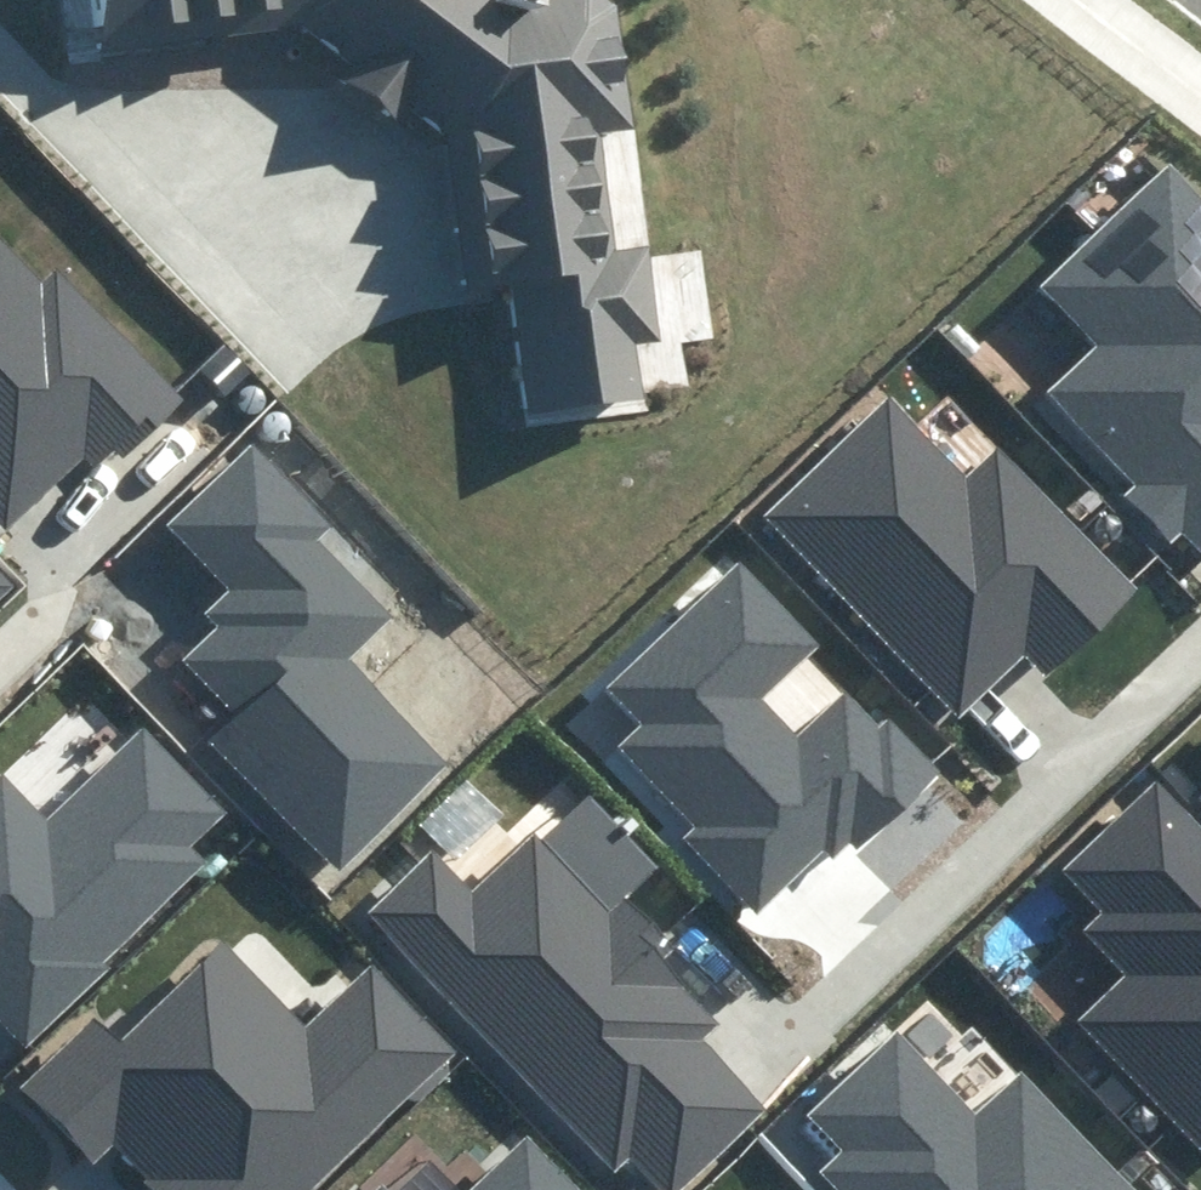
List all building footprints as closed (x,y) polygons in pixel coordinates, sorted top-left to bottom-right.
[(85,46),(296,20),(438,124),(460,301),(495,297),(512,433),(639,417),(631,354),(653,351),(640,249),(609,253),(595,137),(622,134),(607,13),(592,0),(517,0),(505,1),(503,0),(79,0),(85,46)] [(1200,367),(1200,174),(1176,149),(1079,246),(1200,367)] [(0,235),(0,535),(10,546),(177,396),(62,269),(45,285),(0,235)] [(1079,246),(1035,289),(1089,344),(1042,391),(1135,484),(1126,494),(1171,540),(1181,530),(1200,551),(1200,367),(1079,246)] [(239,406),(242,410),(245,413),(250,415),(255,415),(260,413),(264,410),(267,405),(268,401),(267,396),(265,391),(261,388),(257,386),(252,385),(248,386),(243,388),(240,392),(238,396),(238,401),(239,406)] [(974,471),(893,390),(762,519),(956,712),(1019,649),(1043,673),(1133,585),(997,449),(974,471)] [(265,433),(268,437),(272,440),(277,442),(281,442),(286,440),(290,437),(293,433),(294,428),(293,423),(291,419),(288,415),(283,413),(278,412),(274,413),(270,416),(267,419),(265,423),(264,428),(265,433)] [(336,516),(259,440),(176,524),(237,585),(212,611),(224,622),(186,660),(237,710),(208,740),(343,872),(453,761),(352,661),(397,615),(316,535),(336,516)] [(1095,532),(1098,535),(1101,538),(1105,539),(1109,539),(1113,538),(1116,535),(1118,532),(1119,528),(1119,524),(1117,520),(1114,517),(1110,515),(1106,515),(1102,516),(1099,518),(1096,521),(1095,524),(1094,528),(1095,532)] [(821,636),(734,551),(599,688),(631,719),(605,746),(689,828),(680,837),(753,908),(844,816),(864,835),(924,774),(855,706),(817,744),(765,693),(821,636)] [(0,571),(0,603),(16,588),(0,571)] [(147,731),(48,827),(0,779),(0,1020),(26,1045),(212,862),(193,843),(226,811),(147,731)] [(1156,780),(1062,870),(1097,906),(1076,926),(1122,974),(1074,1020),(1200,1151),(1200,827),(1156,780)] [(371,913),(615,1174),(629,1162),(655,1189),(682,1189),(766,1113),(698,1040),(720,1019),(617,908),(659,869),(586,791),(471,898),(432,857),(371,913)] [(93,1017),(15,1090),(97,1177),(124,1152),(160,1189),(305,1189),(452,1053),(375,971),(305,1036),(222,949),(119,1045),(93,1017)] [(813,1174),(828,1189),(1128,1189),(1026,1081),(979,1124),(895,1034),(802,1121),(834,1155),(813,1174)] [(529,1136),(473,1189),(581,1189),(529,1136)] [(380,1171),(359,1189),(398,1189),(380,1171)]
